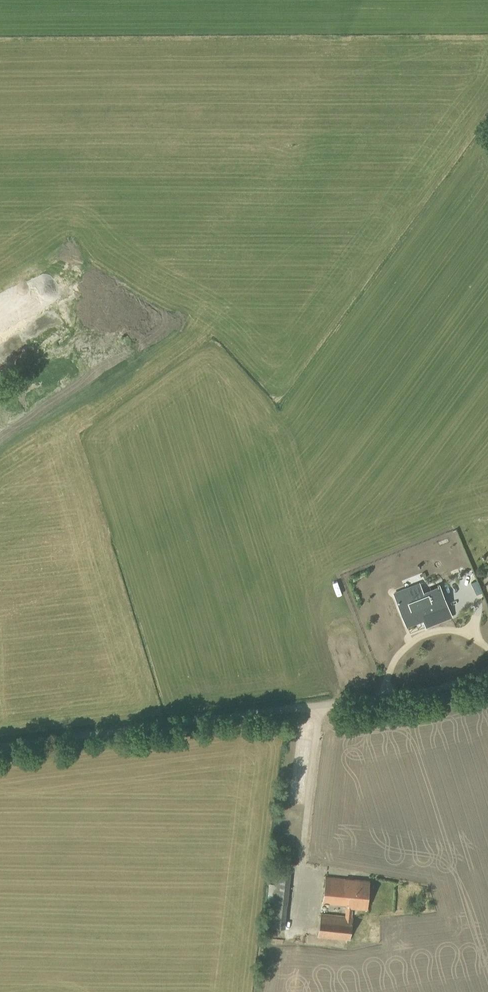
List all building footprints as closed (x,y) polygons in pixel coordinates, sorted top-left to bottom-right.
[(87,278),(79,265),(75,268),(71,261),(67,264),(68,265),(55,273),(52,268),(0,298),(0,312),(1,314),(43,289),(49,300),(87,278)] [(60,353),(67,364),(71,362),(65,351),(60,353)] [(0,412),(0,425),(20,415),(15,405),(0,412)] [(451,616),(438,584),(423,590),(420,582),(393,593),(406,625),(431,616),(434,623),(451,616)] [(367,908),(370,881),(325,877),(323,902),(347,905),(347,907),(346,907),(345,916),(321,913),(317,937),(350,940),(353,917),(352,916),(353,907),(367,908)]
